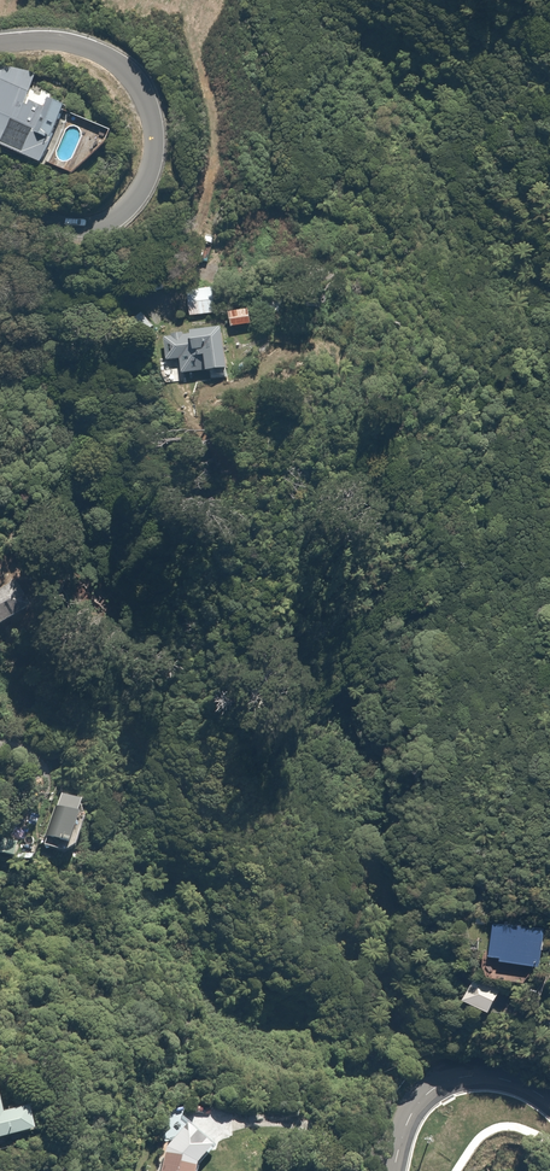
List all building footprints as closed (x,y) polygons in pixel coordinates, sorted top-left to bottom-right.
[(8,65),(0,82),(0,145),(40,164),(68,105),(54,98),(47,113),(25,102),(36,78),(8,65)] [(218,287),(189,287),(189,316),(218,316),(218,287)] [(249,313),(232,314),(233,329),(250,327),(249,313)] [(227,373),(225,335),(165,338),(166,361),(180,360),(181,375),(227,373)] [(33,609),(17,582),(0,593),(0,630),(33,609)] [(79,820),(84,804),(62,797),(48,843),(76,852),(85,822),(79,820)] [(500,925),(494,925),(493,953),(484,952),(483,970),(491,981),(531,982),(531,969),(545,970),(546,930),(524,929),(524,920),(500,919),(500,925)] [(476,981),(466,1004),(491,1015),(501,992),(476,981)] [(38,1133),(34,1111),(6,1116),(1,1090),(0,1090),(0,1140),(38,1133)] [(167,1153),(162,1170),(194,1170),(196,1164),(201,1166),(205,1153),(189,1148),(186,1158),(167,1153)]
